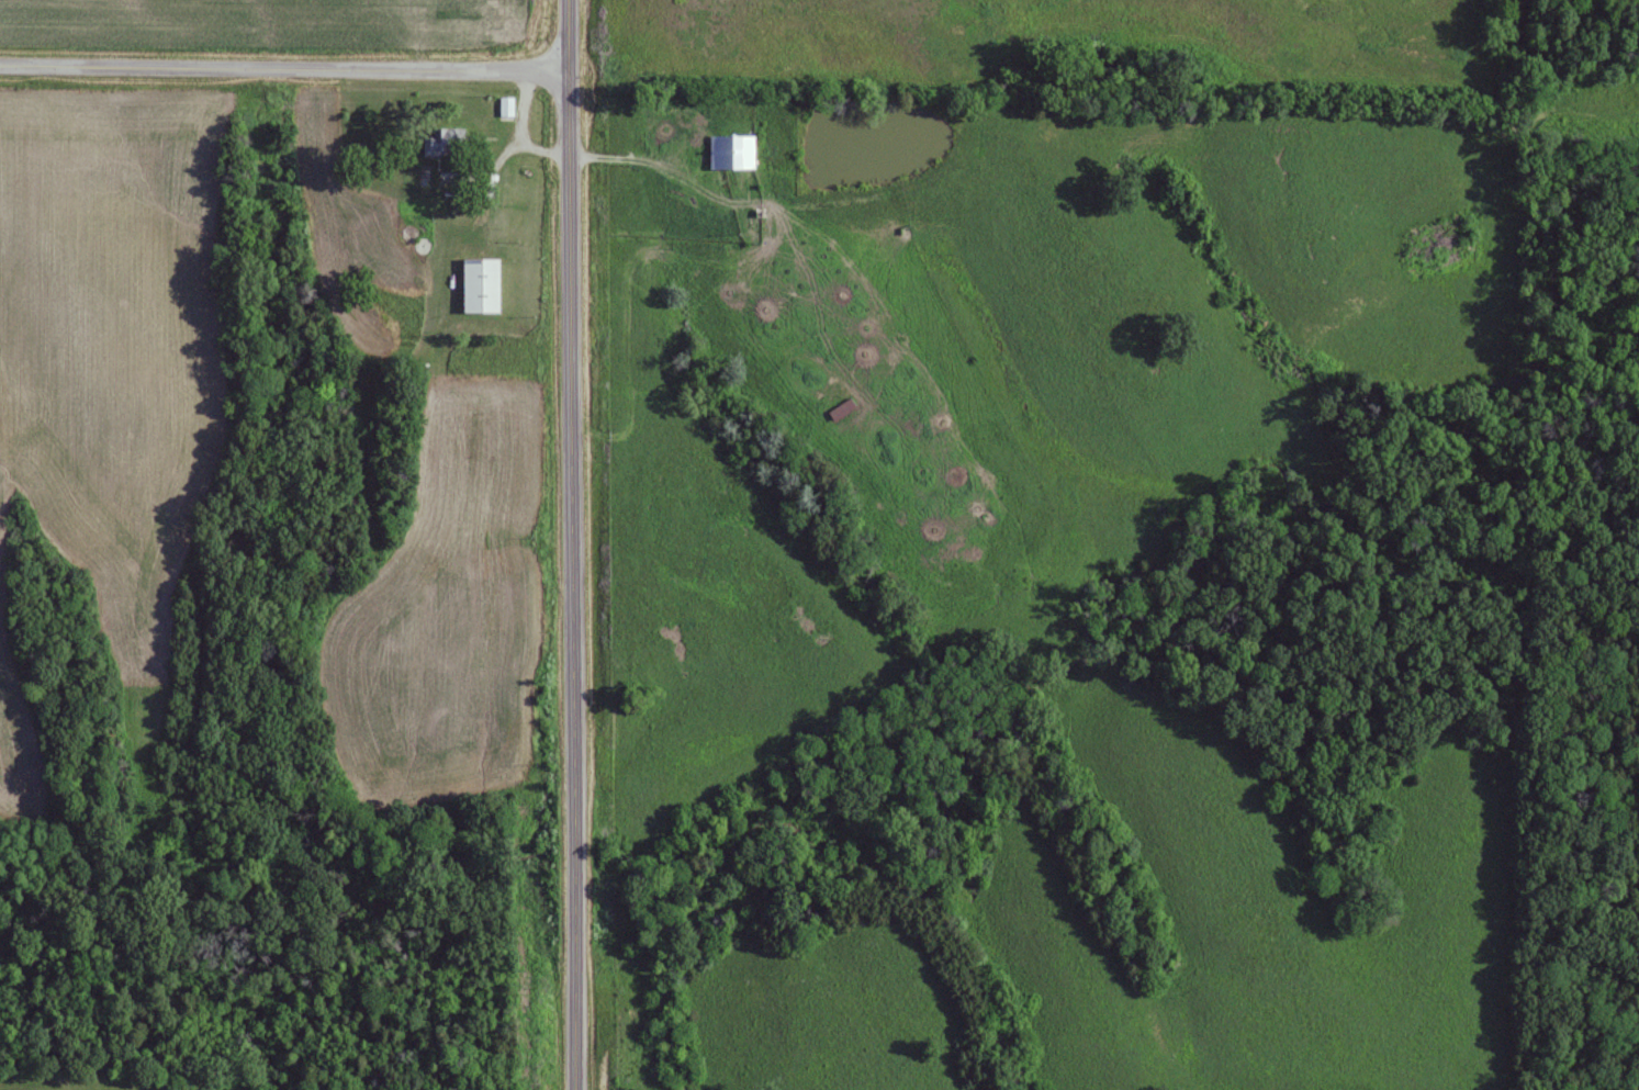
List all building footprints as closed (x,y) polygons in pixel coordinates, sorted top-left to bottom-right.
[(423,136),(423,153),(464,153),(464,126),(433,126),(433,136),(423,136)] [(709,134),(709,169),(754,169),(754,134),(709,134)] [(463,311),(498,311),(498,259),(463,259),(463,311)]
